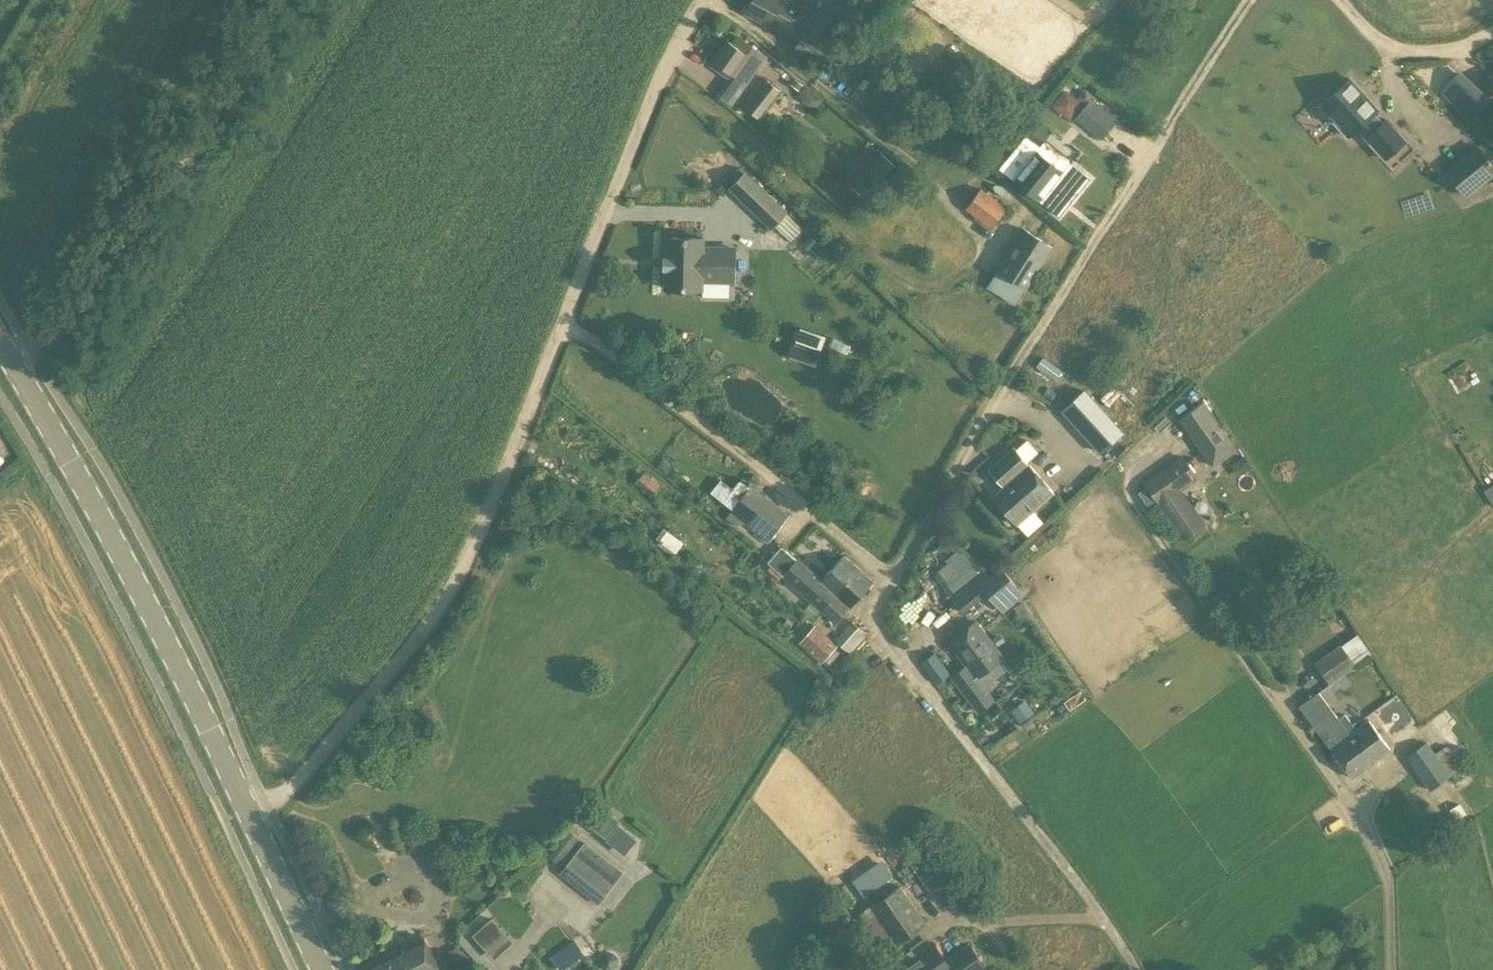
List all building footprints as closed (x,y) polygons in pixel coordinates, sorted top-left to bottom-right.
[(747,11),(768,22),(767,25),(797,40),(792,51),(823,67),(834,48),(832,47),(852,14),(835,3),(821,24),(816,21),(808,35),(802,32),(812,12),(789,0),(752,0),(747,11)] [(737,97),(746,84),(766,56),(737,35),(731,43),(728,41),(714,61),(732,74),(723,86),(737,97)] [(1459,69),(1441,91),(1470,119),(1489,98),(1459,69)] [(764,76),(741,104),(760,119),(771,105),(783,91),(764,76)] [(1332,120),(1348,138),(1349,137),(1364,123),(1372,133),(1366,138),(1385,158),(1404,140),(1386,120),(1384,123),(1375,113),(1379,110),(1357,86),(1349,77),(1318,105),(1321,108),(1318,110),(1329,123),(1332,120)] [(1074,118),(1101,139),(1118,118),(1091,97),(1074,118)] [(1443,170),(1467,198),(1492,176),(1492,164),(1475,143),(1443,170)] [(865,198),(895,164),(879,149),(849,183),(865,198)] [(1068,162),(1060,172),(1052,164),(1044,174),(1038,169),(1023,187),(1038,199),(1058,215),(1088,178),(1068,162)] [(763,190),(748,205),(766,223),(781,207),(763,190)] [(853,201),(847,207),(855,215),(861,208),(853,201)] [(1006,206),(964,208),(990,227),(1006,206)] [(1052,247),(1024,228),(997,269),(1026,287),(1052,247)] [(665,264),(665,268),(665,288),(701,289),(701,280),(733,280),(734,248),(702,248),(702,238),(666,237),(666,258),(665,264)] [(819,364),(826,334),(787,326),(780,356),(819,364)] [(1040,355),(1033,365),(1053,379),(1060,369),(1040,355)] [(1081,393),(1063,410),(1095,445),(1114,427),(1081,393)] [(1177,419),(1212,468),(1238,449),(1203,400),(1177,419)] [(988,468),(1003,486),(992,495),(1016,523),(1052,492),(1027,464),(1026,465),(1011,448),(988,468)] [(1155,497),(1167,514),(1182,536),(1201,523),(1178,490),(1196,478),(1181,456),(1144,481),(1147,485),(1138,490),(1146,503),(1155,497)] [(641,468),(634,478),(651,491),(659,481),(641,468)] [(739,526),(743,521),(768,541),(790,514),(751,484),(750,485),(741,478),(720,504),(729,511),(726,516),(739,526)] [(1483,490),(1492,506),(1492,484),(1483,490)] [(663,529),(656,538),(660,541),(658,543),(673,553),(681,542),(663,529)] [(819,579),(796,559),(784,549),(769,565),(777,572),(774,576),(781,582),(785,577),(836,622),(873,580),(843,553),(819,579)] [(950,592),(975,569),(966,560),(955,570),(945,560),(932,572),(950,592)] [(989,577),(983,569),(976,574),(950,597),(960,609),(967,609),(986,593),(1003,613),(1019,599),(1025,594),(1001,566),(989,577)] [(851,620),(834,640),(846,651),(863,632),(851,620)] [(1010,667),(1002,656),(982,630),(975,621),(948,642),(966,666),(951,677),(970,702),(996,682),(994,680),(1010,667)] [(801,643),(822,662),(836,646),(815,627),(801,643)] [(1314,663),(1329,685),(1346,673),(1372,654),(1357,633),(1340,645),(1340,644),(1314,663)] [(935,683),(949,672),(934,652),(921,663),(935,683)] [(1345,714),(1338,719),(1318,691),(1298,705),(1329,747),(1349,733),(1347,731),(1354,726),(1345,714)] [(1368,719),(1349,733),(1329,747),(1351,778),(1390,749),(1368,719)] [(397,759),(403,752),(385,737),(379,744),(397,759)] [(1425,741),(1404,757),(1430,791),(1451,775),(1425,741)] [(619,853),(632,836),(599,813),(587,830),(619,853)] [(584,843),(559,874),(597,904),(613,885),(606,880),(616,868),(584,843)] [(927,924),(900,885),(869,906),(896,946),(927,924)] [(490,957),(508,940),(486,916),(467,934),(490,957)] [(423,936),(371,962),(375,969),(440,969),(423,936)] [(581,954),(570,939),(546,955),(556,969),(557,969),(581,954)] [(942,959),(930,942),(914,953),(916,955),(893,969),(981,969),(985,967),(969,942),(942,959)] [(461,969),(466,969),(474,963),(458,945),(447,954),(461,969)]
